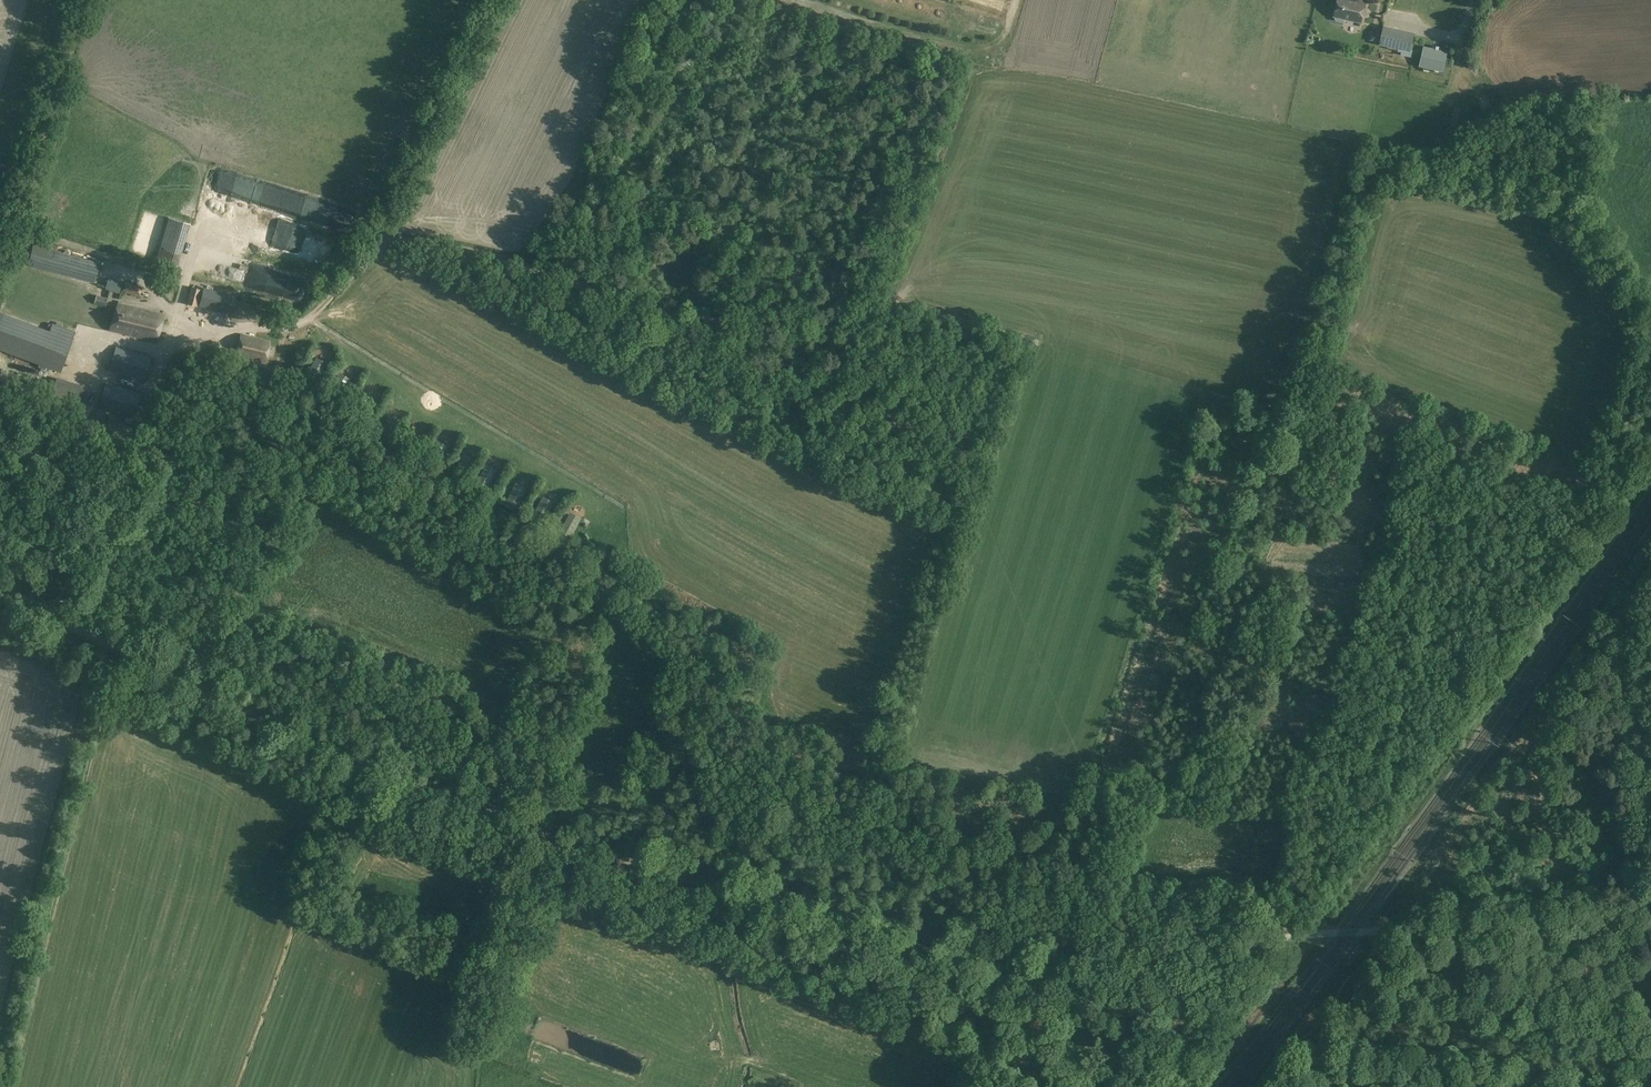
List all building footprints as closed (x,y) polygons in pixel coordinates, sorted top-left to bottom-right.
[(1331,18),(1334,19),(1334,22),(1335,24),(1341,26),(1343,25),(1344,21),(1361,25),(1366,3),(1354,0),(1335,0),(1331,18)] [(1384,26),(1379,48),(1409,55),(1414,33),(1384,26)] [(1424,46),(1419,66),(1442,71),(1447,51),(1424,46)] [(236,236),(318,257),(322,241),(240,221),(236,236)] [(34,246),(28,266),(95,285),(100,264),(34,246)] [(252,263),(246,279),(297,296),(302,280),(282,273),(281,273),(252,263)] [(121,291),(126,293),(139,296),(142,286),(123,281),(121,291)] [(191,287),(187,303),(195,305),(199,289),(191,287)] [(96,294),(94,302),(105,306),(108,298),(96,294)] [(117,303),(110,330),(157,342),(164,315),(117,303)] [(59,372),(61,366),(71,339),(74,331),(53,324),(50,332),(0,314),(0,350),(59,372)] [(270,341),(240,334),(235,354),(265,361),(270,341)] [(116,346),(109,369),(144,380),(151,356),(116,346)] [(316,385),(325,366),(315,360),(304,379),(316,385)] [(337,401),(348,382),(338,376),(326,394),(337,401)] [(57,377),(51,395),(83,405),(89,387),(57,377)] [(105,382),(98,406),(134,417),(141,393),(105,382)] [(370,403),(360,396),(348,413),(358,421),(370,403)] [(377,437),(388,443),(398,424),(387,418),(377,437)] [(437,468),(448,449),(437,443),(426,461),(437,468)] [(474,463),(463,457),(454,476),(465,483),(474,463)] [(496,473),(485,468),(476,487),(487,493),(496,473)] [(517,511),(526,492),(516,486),(506,505),(517,511)] [(553,505),(543,500),(533,519),(544,525),(553,505)] [(559,534),(570,541),(580,521),(570,515),(559,534)]
